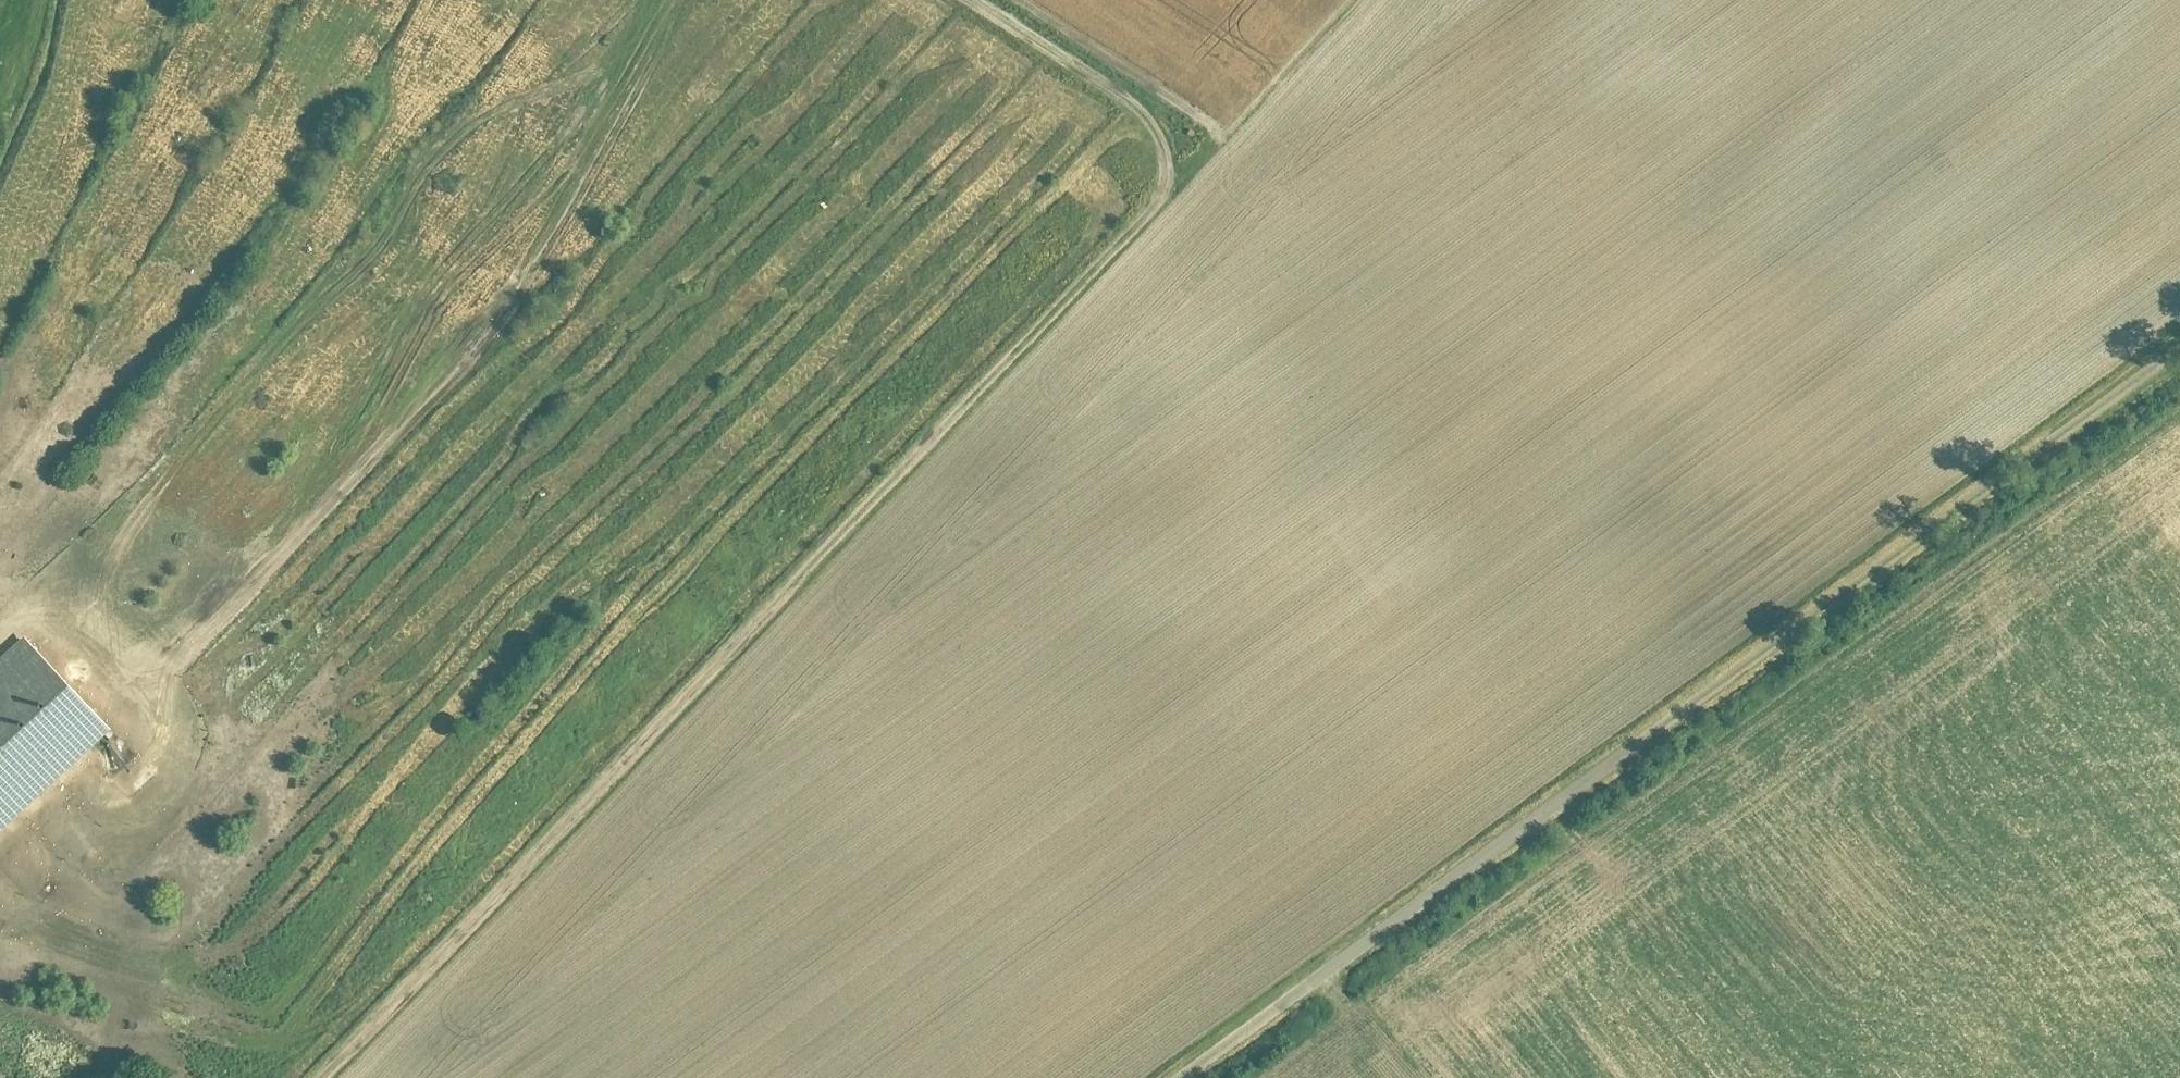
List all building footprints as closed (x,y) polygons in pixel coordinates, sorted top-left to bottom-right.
[(23,629),(0,650),(0,821),(108,719),(23,629)]
